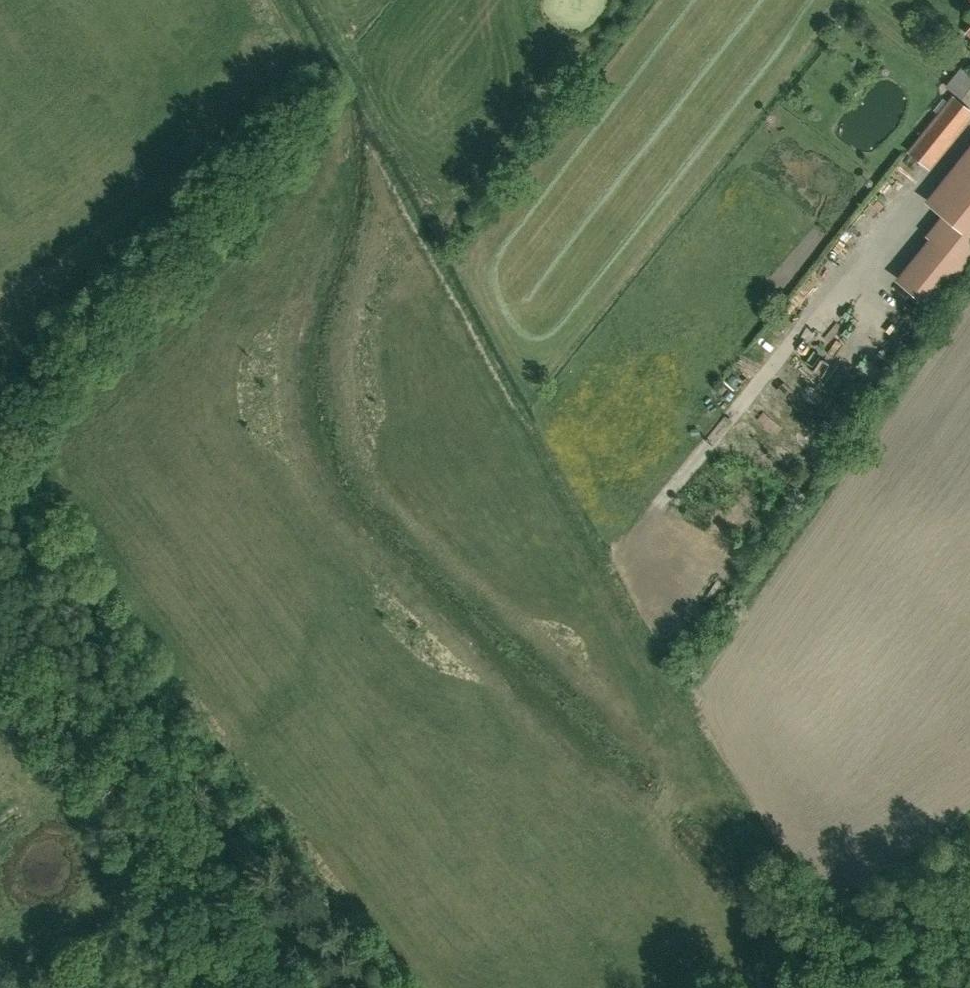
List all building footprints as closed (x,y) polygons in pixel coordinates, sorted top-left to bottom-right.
[(957,100),(952,96),(925,128),(926,128),(908,150),(931,169),(949,147),(944,143),(969,112),(969,110),(957,100)] [(925,198),(944,213),(925,236),(928,239),(896,280),(931,308),(969,259),(969,144),(925,198)]
